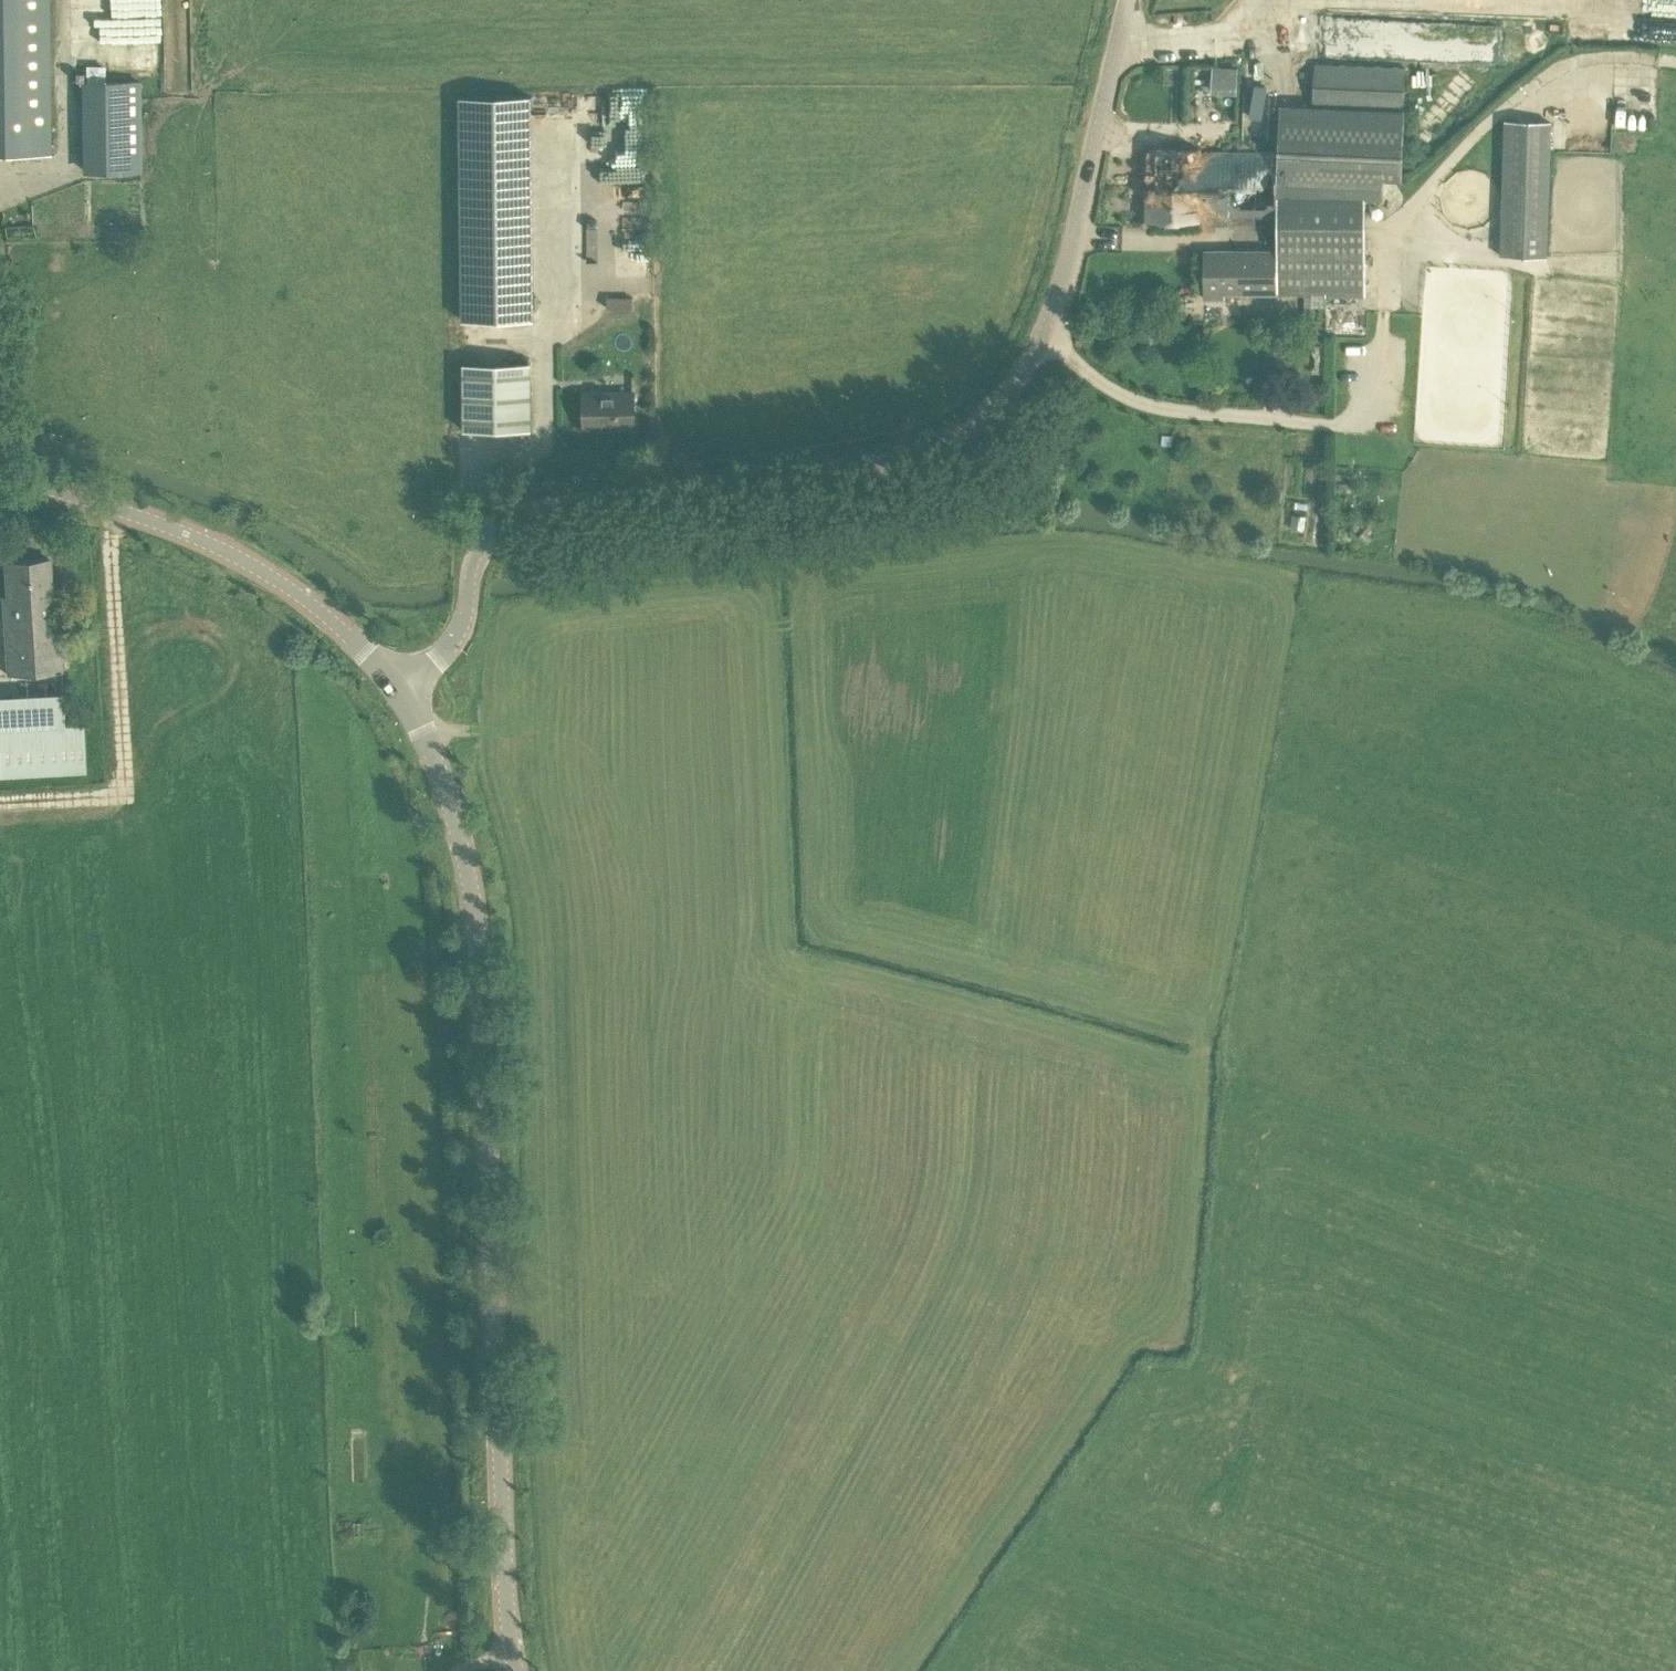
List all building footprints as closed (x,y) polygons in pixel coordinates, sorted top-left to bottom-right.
[(52,155),(50,0),(0,0),(0,155),(52,155)] [(1313,106),(1279,105),(1276,195),(1365,198),(1365,195),(1384,196),(1385,176),(1402,177),(1404,109),(1405,109),(1405,67),(1314,64),(1313,106)] [(1237,90),(1238,66),(1211,65),(1210,89),(1237,90)] [(141,80),(82,81),(83,171),(141,170),(141,80)] [(533,96),(460,97),(462,319),(535,318),(533,96)] [(1505,121),(1500,254),(1547,256),(1550,122),(1505,121)] [(1638,152),(1640,130),(1618,129),(1616,151),(1638,152)] [(1196,149),(1147,148),(1147,187),(1197,187),(1198,187),(1197,184),(1275,183),(1277,183),(1277,152),(1196,153),(1196,149)] [(1197,187),(1147,187),(1147,219),(1198,218),(1198,224),(1228,224),(1228,214),(1277,214),(1275,196),(1275,183),(1197,184),(1197,187)] [(1365,198),(1275,196),(1277,214),(1277,250),(1276,250),(1276,274),(1276,291),(1311,292),(1311,305),(1324,305),(1324,296),(1365,296),(1365,274),(1365,198)] [(1276,250),(1204,250),(1204,292),(1205,292),(1205,299),(1223,299),(1222,291),(1276,291),(1276,274),(1276,250)] [(589,284),(589,320),(617,321),(617,339),(639,339),(639,319),(645,318),(645,283),(589,284)] [(533,361),(465,361),(466,428),(534,427),(533,361)] [(636,390),(581,390),(583,427),(635,427),(636,390)] [(682,448),(673,450),(674,462),(684,461),(682,448)] [(86,771),(83,722),(65,724),(61,670),(57,599),(51,599),(49,557),(7,559),(9,596),(3,596),(7,674),(0,675),(0,776),(86,771)]
